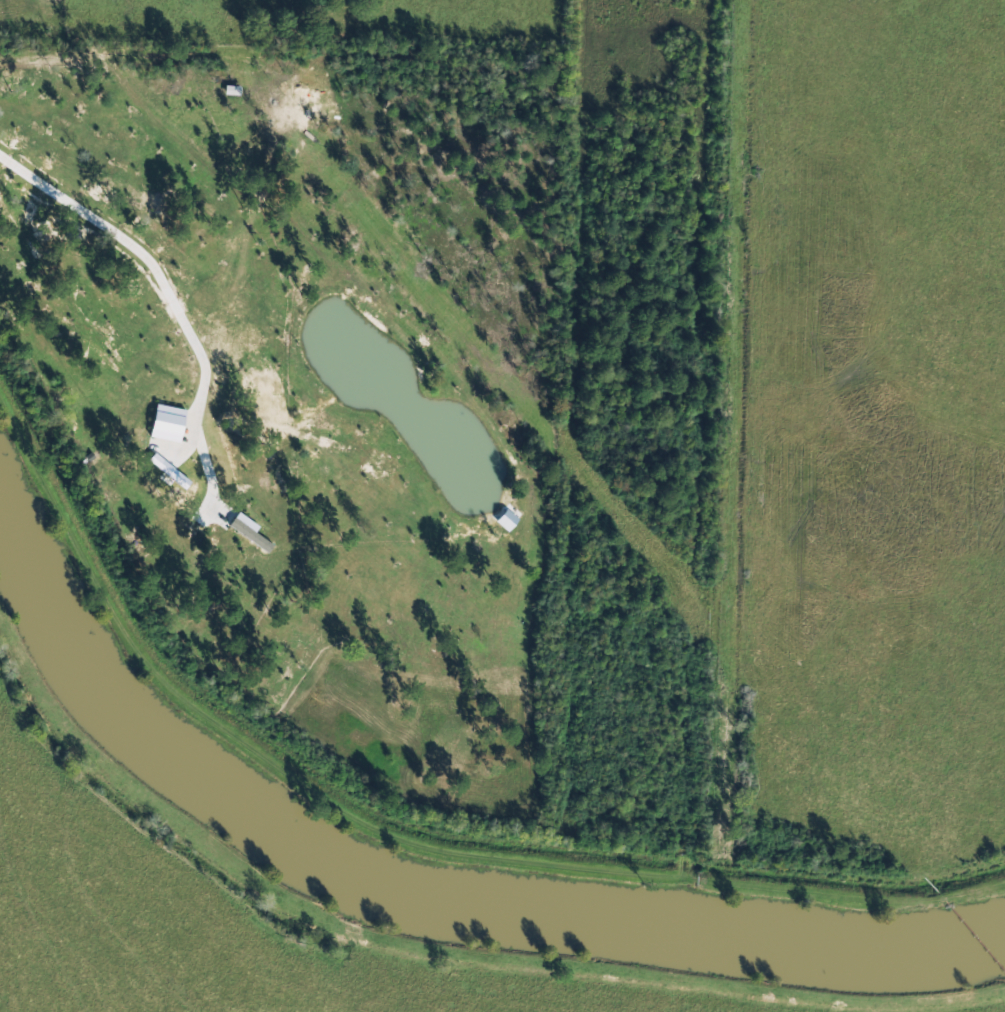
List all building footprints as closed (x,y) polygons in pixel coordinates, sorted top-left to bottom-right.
[(149,437),(179,443),(186,410),(156,404),(149,437)] [(159,450),(146,447),(140,467),(154,471),(159,450)]
